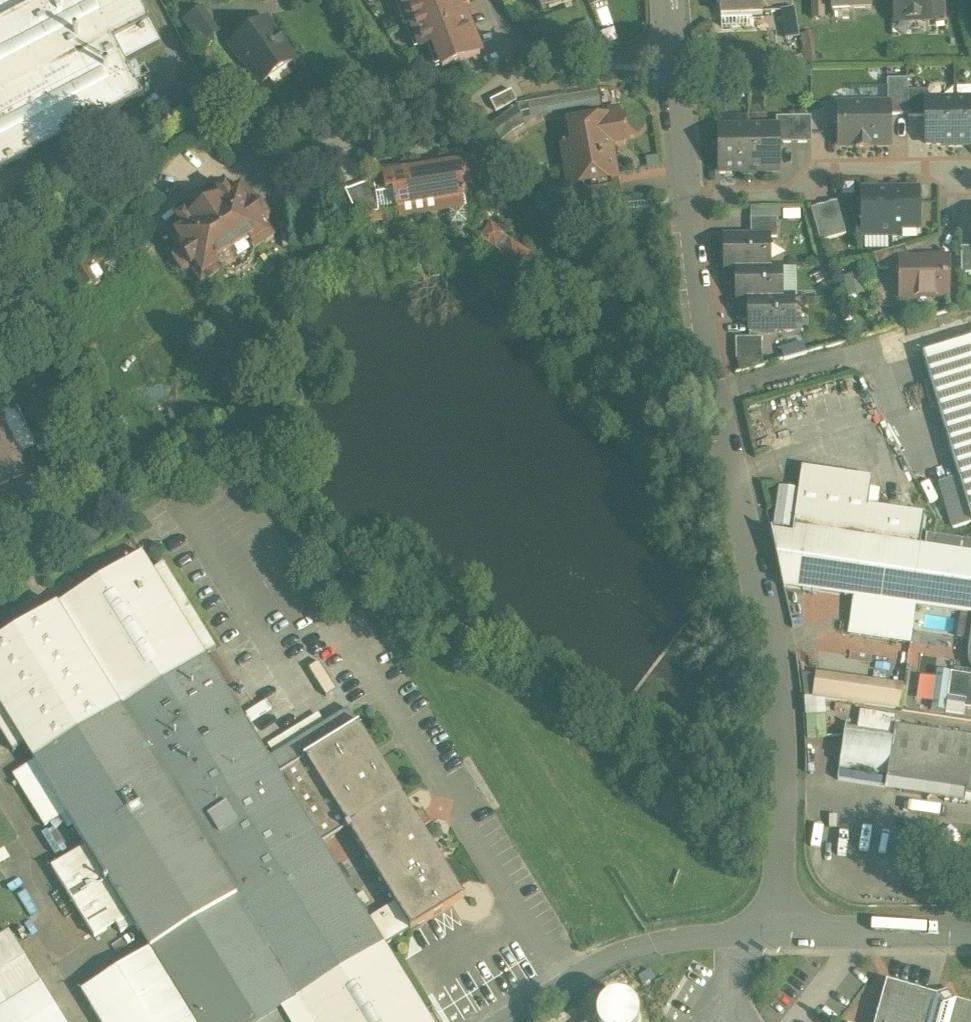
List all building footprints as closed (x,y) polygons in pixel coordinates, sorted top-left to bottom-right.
[(138,0),(0,0),(0,165),(140,92),(123,60),(159,41),(138,0)] [(422,51),(433,46),(443,70),(481,55),(463,11),(467,10),(471,1),(468,0),(402,0),(422,51)] [(541,13),(563,5),(561,0),(536,0),(541,13)] [(721,15),(722,15),(748,14),(763,13),(763,0),(720,0),(721,15)] [(831,11),(833,11),(833,6),(850,6),(850,10),(872,9),(872,0),(831,0),(831,11)] [(897,21),(930,20),(929,0),(896,0),(897,21)] [(795,7),(782,9),(787,37),(800,35),(795,7)] [(198,13),(185,22),(194,35),(207,26),(198,13)] [(748,14),(722,15),(722,28),(748,27),(748,14)] [(269,24),(246,39),(244,37),(239,41),(230,47),(241,62),(244,59),(262,85),(295,61),(269,24)] [(207,26),(194,35),(201,45),(214,36),(207,26)] [(202,108),(227,90),(216,75),(190,92),(202,108)] [(908,92),(908,80),(888,80),(888,105),(889,105),(889,116),(908,116),(908,92)] [(514,91),(492,101),(497,111),(518,102),(514,91)] [(927,92),(908,92),(908,116),(909,118),(926,118),(926,101),(927,101),(927,92)] [(927,101),(926,101),(926,118),(926,145),(949,145),(950,147),(956,147),(955,101),(927,101)] [(955,101),(956,147),(962,147),(963,145),(970,145),(970,101),(955,101)] [(888,105),(839,106),(840,126),(840,146),(856,146),(856,149),(869,148),(869,146),(890,146),(890,121),(889,116),(889,105),(888,105)] [(794,118),(777,118),(777,128),(778,128),(779,144),(795,144),(794,118)] [(812,118),(794,118),(795,144),(812,144),(812,118)] [(606,120),(573,126),(584,185),(616,179),(606,120)] [(749,128),(720,129),(720,172),(742,172),(744,174),(750,174),(749,128)] [(777,128),(749,128),(750,174),(755,174),(757,172),(779,172),(779,144),(778,128),(777,128)] [(475,154),(426,163),(427,170),(403,174),(401,165),(382,168),(386,193),(393,192),(395,201),(394,201),(395,208),(436,201),(438,211),(467,206),(465,196),(466,196),(465,189),(464,189),(463,186),(480,183),(475,154)] [(374,180),(346,191),(357,217),(379,213),(374,180)] [(226,188),(177,220),(180,225),(168,233),(179,250),(174,253),(173,258),(183,272),(187,273),(192,270),(202,285),(221,272),(229,275),(236,274),(244,271),(251,265),(254,259),(255,251),(275,238),(265,223),(270,220),(270,215),(261,202),(257,200),(252,203),(241,186),(229,194),(226,188)] [(919,191),(892,192),(893,228),(919,228),(919,191)] [(892,192),(863,192),(863,236),(893,235),(893,228),(892,192)] [(777,219),(751,220),(752,239),(769,238),(769,239),(778,239),(777,219)] [(843,224),(831,228),(834,239),(847,235),(843,224)] [(505,234),(492,225),(483,238),(496,247),(505,234)] [(831,228),(818,232),(821,243),(834,239),(831,228)] [(752,239),(725,239),(726,270),(737,270),(770,270),(770,269),(769,239),(769,238),(752,239)] [(905,247),(874,256),(879,271),(901,271),(901,262),(909,262),(905,247)] [(962,249),(962,275),(970,275),(970,249),(962,249)] [(948,258),(926,258),(926,261),(909,262),(901,262),(901,271),(901,298),(904,301),(917,301),(920,298),(948,298),(948,258)] [(87,266),(77,273),(86,286),(96,280),(87,266)] [(770,269),(770,270),(737,270),(737,284),(738,301),(794,300),(794,299),(782,299),(781,269),(770,269)] [(737,284),(737,270),(726,270),(726,271),(726,284),(737,284)] [(794,300),(738,301),(738,302),(739,315),(750,314),(750,332),(760,332),(762,334),(773,334),(775,332),(794,331),(794,300)] [(765,337),(765,359),(809,359),(809,341),(797,341),(797,336),(765,337)] [(762,340),(736,340),(736,362),(762,354),(762,340)] [(923,356),(959,478),(970,518),(970,342),(923,356)] [(0,410),(0,485),(26,474),(16,453),(33,445),(14,404),(0,410)] [(925,515),(868,507),(872,479),(803,469),(794,529),(921,547),(925,515)] [(940,484),(954,530),(970,525),(970,518),(959,478),(940,484)] [(794,529),(793,536),(771,532),(784,589),(855,599),(855,598),(915,607),(970,615),(970,554),(926,548),(921,547),(794,529)] [(927,535),(927,536),(926,548),(970,554),(970,541),(927,535)] [(915,607),(855,598),(855,599),(852,616),(853,616),(850,635),(910,643),(915,607)] [(34,762),(35,762),(14,775),(46,827),(67,814),(87,847),(135,925),(150,950),(82,991),(101,1021),(276,1021),(292,1012),(289,1007),(386,947),(323,845),(279,775),(206,656),(34,762)] [(952,674),(948,698),(966,701),(965,709),(970,710),(970,677),(952,674)] [(903,689),(816,677),(814,698),(901,710),(903,689)] [(464,897),(360,727),(360,726),(359,726),(279,775),(323,845),(346,831),(348,833),(351,832),(411,929),(410,930),(411,931),(465,898),(466,897),(465,896),(464,897)] [(895,727),(888,778),(967,790),(967,795),(970,795),(970,738),(895,727)] [(135,925),(87,847),(52,868),(95,938),(116,925),(122,934),(135,925)] [(10,933),(0,939),(0,994),(17,1021),(65,1021),(10,933)] [(896,985),(896,986),(888,984),(885,992),(884,991),(876,1021),(970,1021),(970,1006),(956,1002),(949,990),(937,996),(896,985)]
